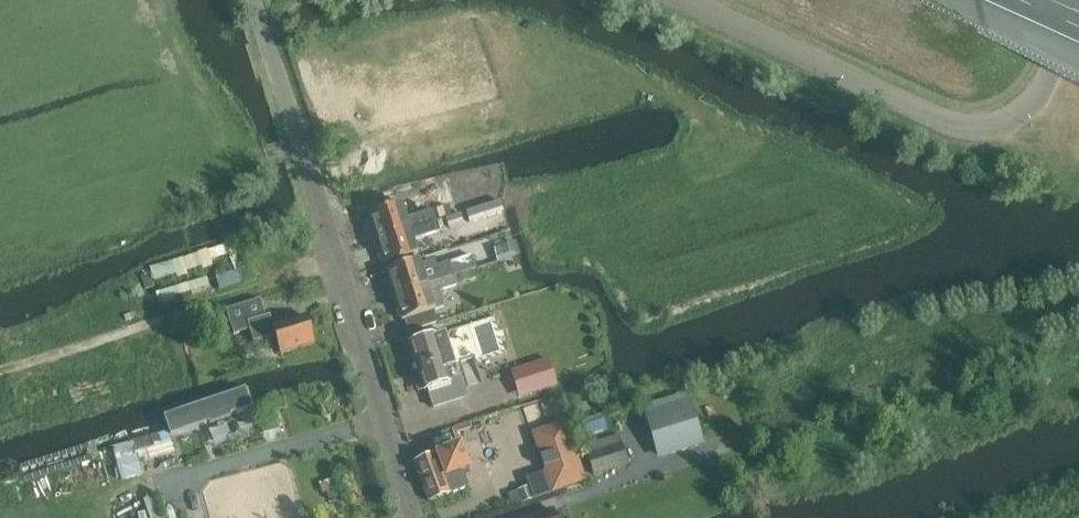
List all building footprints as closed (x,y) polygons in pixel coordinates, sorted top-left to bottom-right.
[(500,200),(466,212),(469,223),(504,211),(500,200)] [(373,229),(377,240),(437,221),(445,218),(453,216),(448,201),(434,205),(435,209),(433,210),(434,210),(407,219),(402,204),(369,215),(370,218),(368,221),(370,228),(373,229)] [(453,216),(445,218),(448,228),(464,222),(461,213),(453,216)] [(437,221),(377,240),(380,251),(379,254),(381,260),(384,262),(385,265),(418,255),(413,240),(440,231),(437,221)] [(514,233),(496,237),(500,257),(519,253),(514,233)] [(153,263),(155,277),(214,265),(211,251),(153,263)] [(471,256),(451,263),(455,276),(473,270),(476,269),(471,256)] [(391,284),(394,295),(455,276),(451,263),(436,268),(434,261),(422,265),(420,259),(386,270),(387,273),(386,276),(388,283),(391,284)] [(473,270),(455,276),(457,284),(476,278),(473,270)] [(455,276),(394,295),(398,306),(396,309),(398,315),(401,317),(402,320),(404,320),(408,332),(438,323),(434,310),(444,307),(439,291),(458,285),(457,284),(455,276)] [(281,354),(315,344),(306,316),(273,326),(270,315),(266,316),(260,299),(226,310),(234,335),(250,330),(254,342),(275,336),(281,354)] [(494,317),(435,335),(445,367),(474,357),(476,363),(506,354),(494,317)] [(450,381),(445,367),(435,335),(410,344),(425,390),(428,389),(429,394),(433,408),(466,397),(460,378),(450,381)] [(549,360),(536,364),(543,389),(556,385),(549,360)] [(255,409),(249,389),(166,415),(173,435),(255,409)] [(646,419),(658,457),(689,447),(700,444),(689,406),(646,419)] [(587,426),(580,428),(583,438),(608,430),(605,420),(603,421),(587,426)] [(565,422),(532,433),(546,474),(552,492),(585,481),(565,422)] [(168,431),(113,448),(114,451),(122,479),(144,474),(141,463),(175,452),(168,431)] [(461,444),(414,461),(429,502),(469,487),(465,477),(470,475),(468,469),(470,468),(461,444)] [(599,451),(587,454),(594,475),(606,471),(599,451)] [(530,486),(519,490),(522,501),(523,503),(534,499),(530,486)] [(519,490),(509,493),(513,504),(522,501),(519,490)] [(144,500),(150,517),(161,517),(154,497),(144,500)] [(553,510),(552,510),(552,511),(530,517),(556,517),(553,510)]
